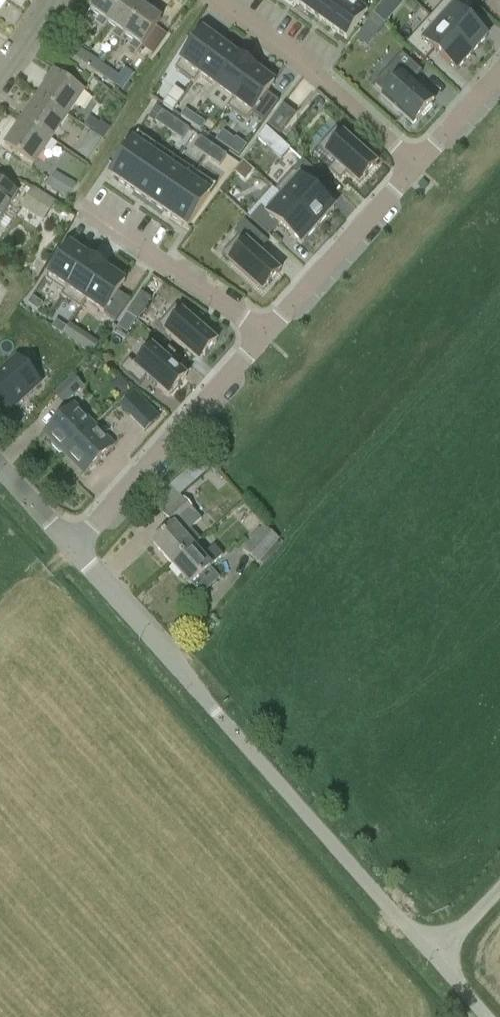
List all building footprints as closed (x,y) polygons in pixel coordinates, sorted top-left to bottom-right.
[(107,22),(122,0),(96,0),(89,10),(99,16),(94,23),(103,30),(107,22)] [(124,34),(143,7),(135,0),(122,0),(107,22),(116,29),(112,35),(120,41),(124,34)] [(297,3),(314,15),(324,0),(299,0),(297,3)] [(314,15),(330,27),(349,0),(324,0),(314,15)] [(330,27),(347,39),(368,9),(356,0),(349,0),(330,27)] [(390,22),(402,0),(382,0),(374,13),(390,22)] [(431,16),(472,53),(488,35),(467,17),(475,7),(467,0),(445,0),(431,16)] [(133,41),(128,47),(137,53),(141,46),(142,47),(161,20),(152,13),(156,8),(147,2),(143,7),(124,34),(133,41)] [(430,15),(421,6),(410,18),(400,9),(387,23),(406,41),(430,15)] [(431,16),(407,43),(426,60),(435,50),(457,70),(472,53),(431,16)] [(203,31),(175,69),(194,83),(200,76),(199,75),(221,44),(203,31)] [(81,62),(87,54),(68,40),(62,49),(81,62)] [(221,44),(199,75),(200,76),(217,88),(239,57),(238,56),(238,57),(221,44)] [(81,62),(98,74),(104,66),(87,54),(81,62)] [(402,54),(375,84),(385,93),(382,96),(413,124),(422,114),(424,116),(433,106),(432,104),(434,102),(412,83),(422,72),(402,54)] [(239,57),(217,88),(233,100),(234,101),(257,70),(239,57)] [(115,86),(124,92),(132,78),(123,72),(120,77),(104,66),(98,74),(115,86)] [(54,70),(36,95),(67,116),(84,91),(54,70)] [(233,100),(228,108),(247,121),(252,114),(264,122),(279,102),(267,93),(275,83),(257,70),(258,70),(257,70),(234,101),(233,100)] [(36,95),(20,119),(51,140),(67,116),(36,95)] [(168,98),(163,105),(173,112),(178,105),(168,98)] [(283,105),(269,126),(281,134),(296,114),(283,105)] [(186,110),(181,117),(191,124),(196,117),(186,110)] [(163,112),(156,122),(163,127),(170,116),(163,112)] [(170,116),(163,127),(169,131),(176,121),(170,116)] [(196,117),(191,124),(201,130),(206,124),(196,117)] [(20,119),(4,143),(35,164),(51,140),(20,119)] [(92,132),(102,139),(109,128),(106,126),(99,121),(92,132)] [(176,121),(169,131),(176,135),(183,125),(176,121)] [(183,125),(176,135),(183,140),(190,130),(183,125)] [(336,128),(319,148),(335,163),(329,170),(341,181),(347,173),(360,185),(377,165),(365,154),(366,154),(358,147),(357,147),(336,128)] [(138,133),(110,175),(126,185),(126,186),(130,188),(158,147),(138,133)] [(200,137),(193,148),(200,152),(207,142),(200,137)] [(207,142),(200,152),(207,157),(214,146),(207,142)] [(214,146),(207,157),(213,161),(220,151),(214,146)] [(158,147),(130,188),(134,192),(135,191),(149,201),(177,160),(158,147)] [(220,151),(213,161),(220,166),(227,156),(220,151)] [(177,160),(149,201),(164,211),(163,211),(168,215),(197,173),(177,160)] [(302,160),(277,189),(281,193),(318,227),(335,208),(323,197),(315,190),(314,190),(313,188),(322,177),(302,160)] [(243,164),(237,180),(256,187),(262,171),(243,164)] [(197,173),(168,215),(172,217),(188,228),(216,186),(197,173)] [(58,175),(51,187),(69,198),(76,186),(58,175)] [(16,193),(0,183),(0,219),(16,193)] [(33,188),(21,208),(43,222),(55,202),(33,188)] [(239,225),(249,215),(228,193),(218,203),(239,225)] [(260,207),(250,218),(270,236),(279,225),(281,227),(289,235),(289,234),(301,245),(318,227),(281,193),(265,211),(260,207)] [(239,237),(222,255),(263,292),(281,273),(269,262),(261,254),(261,255),(259,253),(268,242),(245,221),(235,233),(239,237)] [(70,245),(46,280),(64,292),(88,257),(70,245)] [(64,292),(61,296),(81,309),(86,301),(108,270),(88,256),(88,257),(64,292)] [(108,270),(86,301),(116,322),(130,301),(119,293),(126,282),(108,270)] [(142,293),(134,304),(144,310),(152,300),(142,293)] [(33,297),(28,304),(39,311),(43,304),(33,297)] [(134,304),(127,314),(134,319),(137,321),(144,310),(134,304)] [(176,307),(159,326),(200,362),(217,343),(205,332),(197,325),(176,307)] [(128,335),(137,321),(134,319),(127,314),(118,328),(128,335)] [(57,321),(52,328),(63,335),(67,328),(57,321)] [(129,360),(120,370),(139,387),(147,378),(150,379),(149,380),(157,387),(158,386),(170,397),(187,377),(174,366),(181,358),(169,348),(162,356),(153,348),(137,366),(129,360)] [(0,368),(0,415),(2,418),(40,383),(15,355),(0,368)] [(72,373),(54,395),(66,405),(85,384),(72,373)] [(134,387),(118,405),(147,431),(163,414),(134,387)] [(73,404),(41,436),(62,457),(94,425),(73,404)] [(94,425),(62,457),(82,478),(114,446),(94,425)] [(183,500),(180,496),(210,470),(201,459),(153,501),(174,525),(152,544),(171,565),(192,546),(200,539),(191,529),(202,520),(184,499),(183,500)] [(279,540),(263,526),(242,550),(258,564),(279,540)] [(202,556),(192,546),(171,565),(190,586),(223,556),(214,546),(202,556)]
